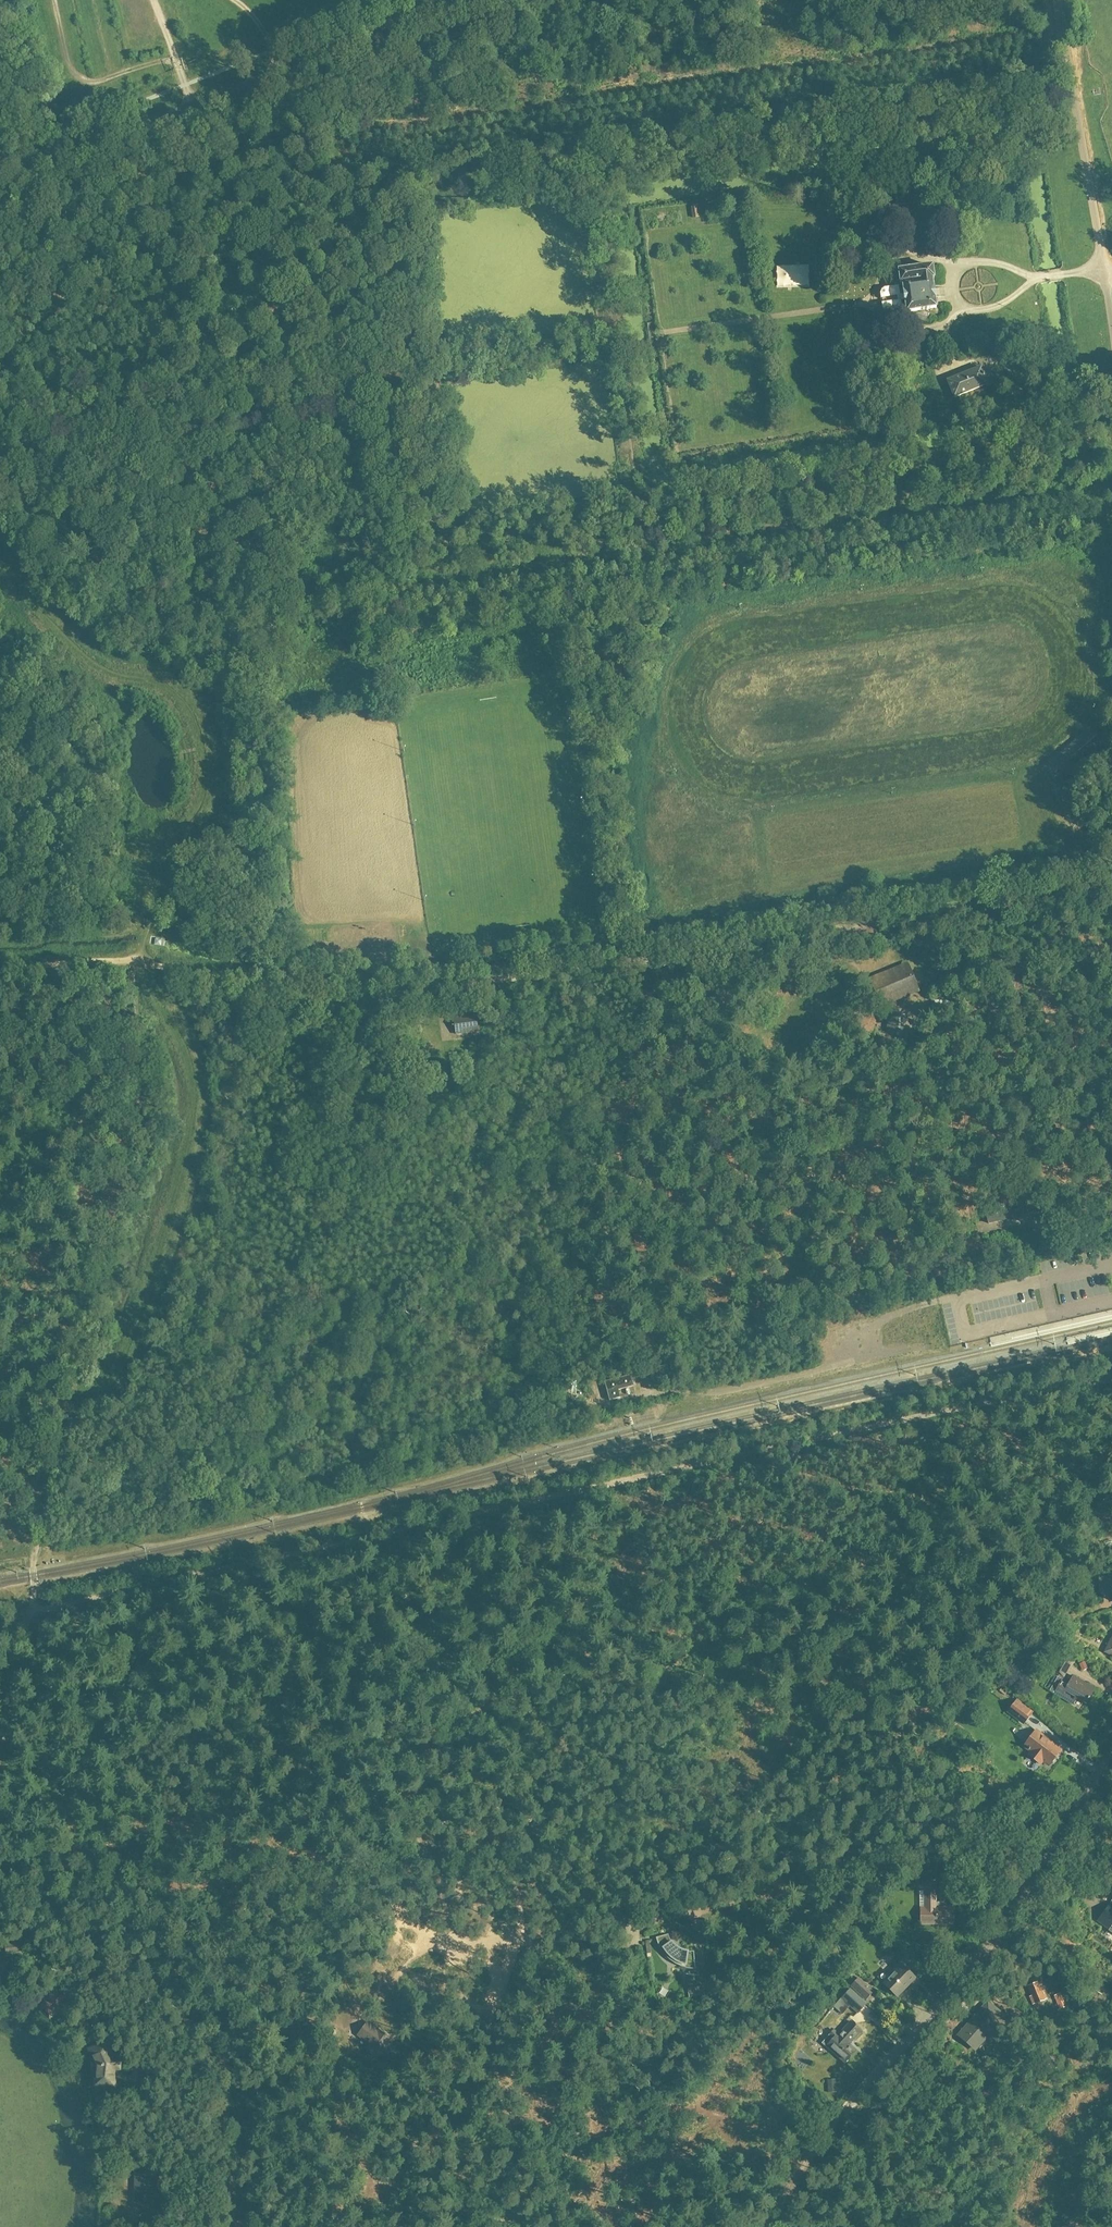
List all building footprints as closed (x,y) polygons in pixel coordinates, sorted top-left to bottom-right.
[(915,220),(913,205),(882,211),(885,225),(915,220)] [(691,207),(692,218),(699,217),(697,206),(691,207)] [(961,222),(963,223),(969,211),(967,208),(966,208),(964,208),(961,208),(959,209),(958,210),(957,212),(957,214),(957,217),(957,219),(958,221),(961,222)] [(735,268),(735,254),(724,255),(724,268),(735,268)] [(703,259),(692,262),(695,275),(706,272),(703,259)] [(934,285),(933,279),(934,279),(933,266),(898,271),(900,284),(902,283),(904,296),(905,302),(905,303),(906,303),(907,312),(937,308),(936,304),(935,293),(934,285)] [(902,302),(905,302),(904,296),(901,296),(899,287),(885,288),(882,290),(881,294),(881,299),(883,299),(884,304),(882,304),(883,309),(885,312),(888,313),(903,311),(902,302)] [(949,400),(954,398),(989,384),(982,367),(942,383),(949,400)] [(1100,905),(1093,908),(1101,926),(1107,923),(1100,905)] [(872,979),(882,1005),(917,991),(907,965),(872,979)] [(916,1016),(888,1012),(884,1049),(906,1052),(908,1034),(913,1034),(916,1016)] [(478,1032),(476,1014),(454,1017),(456,1034),(478,1032)] [(1004,1205),(984,1209),(988,1224),(1007,1220),(1004,1205)] [(1111,1346),(1111,1340),(1100,1344),(1102,1350),(1111,1346)] [(667,1365),(650,1370),(652,1380),(670,1375),(667,1365)] [(605,1382),(610,1401),(621,1398),(619,1390),(634,1386),(631,1375),(605,1382)] [(1104,1577),(1098,1577),(1099,1592),(1111,1591),(1111,1574),(1110,1574),(1111,1579),(1104,1579),(1104,1577)] [(1061,1657),(1052,1670),(1064,1678),(1072,1665),(1061,1657)] [(1073,1703),(1076,1698),(1086,1703),(1095,1688),(1073,1675),(1068,1683),(1058,1677),(1050,1690),(1073,1704),(1073,1703)] [(1008,1711),(1024,1723),(1032,1713),(1016,1701),(1008,1711)] [(1033,1753),(1030,1756),(1040,1763),(1043,1760),(1049,1765),(1061,1749),(1053,1744),(1053,1745),(1048,1741),(1048,1740),(1036,1730),(1024,1746),(1033,1753)] [(903,1875),(903,1884),(912,1884),(912,1875),(903,1875)] [(921,1883),(921,1892),(923,1892),(924,1921),(931,1921),(931,1920),(936,1920),(936,1924),(954,1924),(954,1906),(936,1907),(936,1882),(921,1883)] [(1098,1920),(1110,1929),(1109,1931),(1111,1934),(1111,1903),(1111,1902),(1098,1920)] [(672,1942),(669,1938),(668,1934),(656,1938),(657,1941),(659,1946),(661,1950),(665,1955),(669,1959),(675,1963),(681,1967),(688,1969),(695,1970),(695,1969),(694,1952),(689,1952),(685,1951),(681,1950),(678,1948),(675,1945),(672,1942)] [(26,1950),(26,1942),(5,1944),(6,1952),(26,1950)] [(901,1964),(883,1983),(897,1996),(915,1978),(901,1964)] [(866,2000),(874,1992),(859,1977),(850,1986),(866,2000)] [(1037,1982),(1028,1986),(1032,1995),(1029,1996),(1033,2004),(1047,1999),(1041,1985),(1039,1986),(1037,1982)] [(65,1995),(59,1989),(56,1986),(50,1992),(43,1999),(46,2002),(42,2006),(50,2014),(64,2000),(62,1998),(65,1995)] [(705,1986),(687,1989),(689,1998),(707,1995),(705,1986)] [(858,2012),(866,2003),(850,1989),(834,2006),(842,2013),(850,2005),(858,2012)] [(1067,2006),(1062,1993),(1054,1995),(1060,2009),(1067,2006)] [(988,2002),(959,2035),(972,2047),(982,2037),(984,2039),(992,2030),(999,2037),(1012,2023),(988,2002)] [(92,2024),(101,2020),(98,2012),(88,2017),(92,2024)] [(851,2021),(839,2034),(834,2029),(822,2042),(844,2062),(856,2049),(850,2044),(862,2031),(851,2021)] [(378,2029),(368,2022),(359,2034),(368,2041),(365,2046),(379,2057),(381,2054),(386,2057),(394,2046),(389,2043),(392,2039),(378,2029)] [(113,2058),(107,2045),(92,2052),(98,2065),(98,2068),(97,2082),(113,2084),(115,2069),(118,2070),(118,2069),(118,2067),(118,2065),(117,2061),(117,2059),(116,2057),(116,2056),(113,2058)] [(809,2061),(801,2066),(807,2074),(814,2069),(809,2061)] [(135,2173),(135,2207),(154,2207),(154,2173),(135,2173)]
